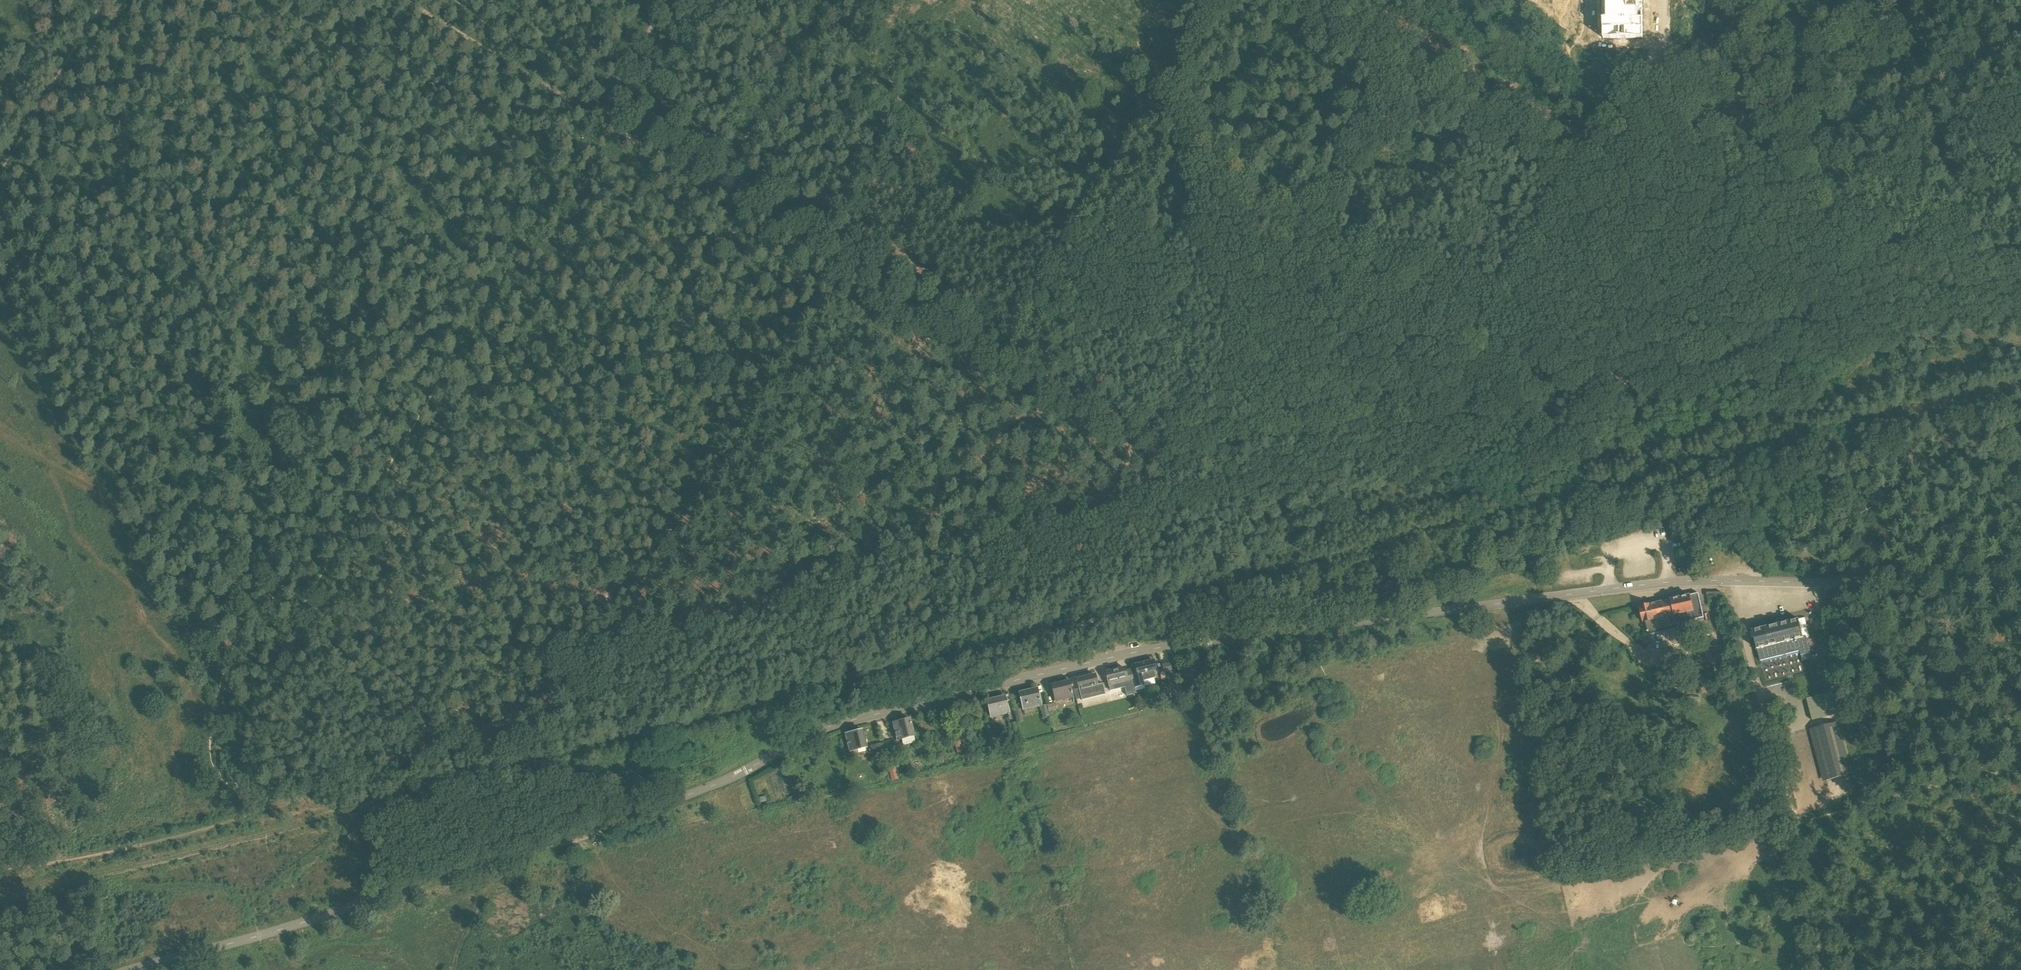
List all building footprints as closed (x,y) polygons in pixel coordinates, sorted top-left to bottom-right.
[(1604,38),(1643,38),(1643,36),(1651,36),(1650,17),(1643,17),(1643,12),(1650,12),(1651,12),(1651,0),(1603,0),(1604,38)] [(1699,593),(1640,606),(1644,622),(1646,622),(1648,632),(1657,630),(1657,629),(1672,626),(1672,625),(1704,617),(1699,593)] [(1807,636),(1804,637),(1799,619),(1753,630),(1760,660),(1800,651),(1803,661),(1812,658),(1807,636)] [(1147,661),(1135,664),(1137,674),(1132,675),(1135,687),(1144,685),(1142,677),(1152,674),(1151,670),(1156,669),(1154,661),(1147,662),(1147,661)] [(1137,693),(1135,687),(1134,687),(1131,675),(1132,675),(1131,669),(1126,670),(1125,668),(1118,669),(1118,668),(1106,671),(1110,688),(1127,684),(1129,691),(1133,690),(1134,694),(1137,693)] [(1699,688),(1696,674),(1690,675),(1692,689),(1699,688)] [(1077,678),(1079,688),(1074,689),(1077,699),(1081,698),(1082,700),(1106,694),(1103,683),(1098,684),(1098,683),(1096,675),(1089,677),(1088,675),(1077,678)] [(1073,697),(1069,680),(1052,684),(1056,701),(1073,697)] [(1162,705),(1171,703),(1171,702),(1166,682),(1156,685),(1162,704),(1162,705)] [(1037,688),(1020,692),(1024,709),(1041,705),(1037,688)] [(1828,693),(1807,699),(1812,720),(1833,715),(1828,693)] [(1005,696),(988,700),(992,717),(1009,712),(1005,696)] [(1056,702),(1047,704),(1049,711),(1057,709),(1056,702)] [(1047,704),(1041,706),(1043,718),(1049,717),(1047,704)] [(1015,710),(1017,722),(1023,721),(1021,709),(1015,710)] [(910,718),(900,721),(900,723),(894,724),(898,739),(914,735),(910,718)] [(1017,722),(1008,724),(1012,740),(1021,738),(1017,722)] [(1838,722),(1810,729),(1823,781),(1852,774),(1838,722)] [(863,730),(852,732),(853,734),(846,736),(850,751),(867,747),(863,730)] [(890,741),(882,743),(886,762),(895,760),(890,741)] [(881,744),(871,746),(874,757),(884,755),(881,744)] [(899,779),(895,766),(889,768),(892,781),(899,779)]
